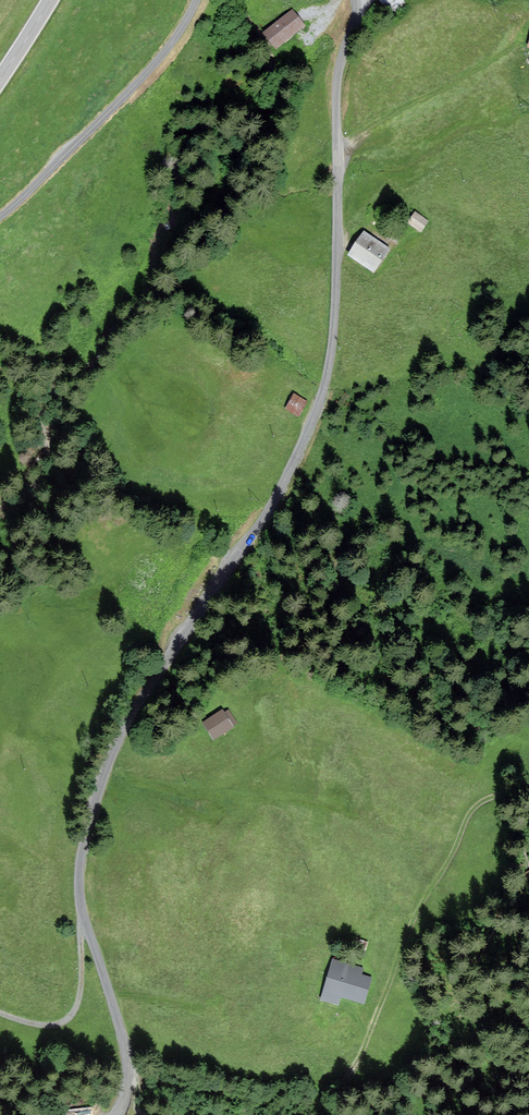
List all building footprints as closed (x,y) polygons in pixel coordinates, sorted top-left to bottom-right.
[(405,1),(404,0),(379,0),(389,13),(405,1)] [(306,27),(292,11),(263,34),(277,51),(306,27)] [(428,220),(415,212),(408,222),(421,231),(428,220)] [(388,247),(363,232),(349,254),(374,270),(388,247)] [(305,400),(292,394),(286,408),(298,414),(305,400)] [(232,725),(221,710),(202,723),(213,738),(232,725)] [(361,967),(332,958),(319,997),(334,1001),(337,994),(361,1002),(369,978),(359,974),(361,967)]
